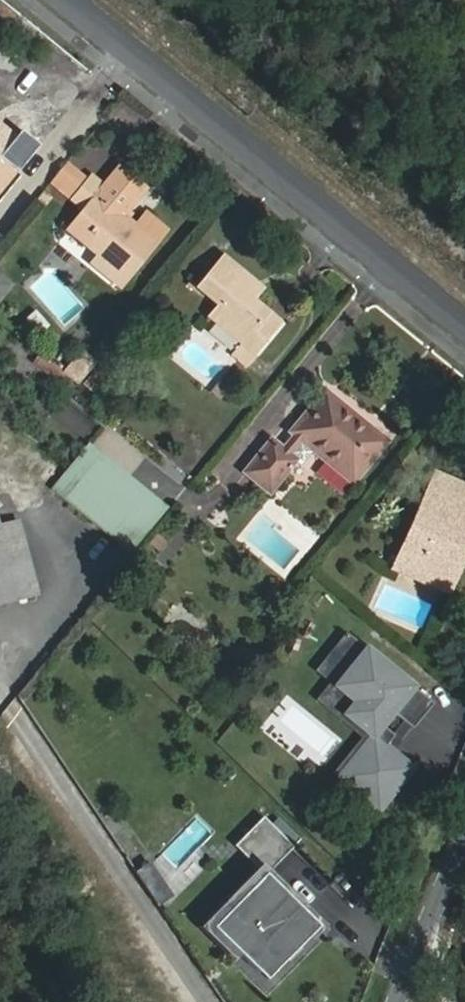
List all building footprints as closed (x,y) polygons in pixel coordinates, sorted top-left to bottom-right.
[(0,127),(0,156),(14,139),(0,127)] [(18,178),(0,163),(0,201),(18,178)] [(51,181),(72,200),(87,182),(65,164),(51,181)] [(104,188),(91,177),(87,182),(72,200),(85,210),(69,230),(99,256),(93,263),(119,286),(155,243),(166,230),(147,214),(136,228),(121,215),(143,188),(120,169),(104,188)] [(245,295),(256,283),(225,256),(200,287),(220,304),(210,316),(244,344),(255,354),(274,332),(262,321),(268,314),(253,301),(245,295)] [(15,284),(0,271),(0,302),(15,284)] [(263,290),(256,283),(245,295),(253,301),(263,290)] [(280,324),(268,314),(262,321),(274,332),(280,324)] [(247,364),(255,354),(244,344),(235,354),(247,364)] [(87,354),(69,376),(79,385),(97,362),(87,354)] [(315,449),(352,480),(384,442),(326,393),(279,449),(272,443),(248,472),(270,490),(293,462),(300,467),(315,449)] [(89,442),(51,488),(132,554),(170,507),(89,442)] [(463,488),(436,476),(396,567),(420,578),(424,568),(439,574),(455,538),(464,542),(464,510),(456,506),(463,488)] [(463,488),(456,506),(464,510),(464,489),(463,488)] [(41,598),(23,518),(0,522),(0,521),(0,607),(41,598)] [(464,548),(464,542),(455,538),(439,574),(424,568),(420,578),(447,589),(464,548)] [(418,688),(366,648),(338,685),(355,699),(342,716),(366,734),(331,780),(378,816),(415,767),(379,739),(418,688)] [(295,848),(262,815),(233,843),(259,869),(200,927),(266,993),(328,932),(270,874),(295,848)] [(153,861),(136,871),(157,906),(174,896),(153,861)]
